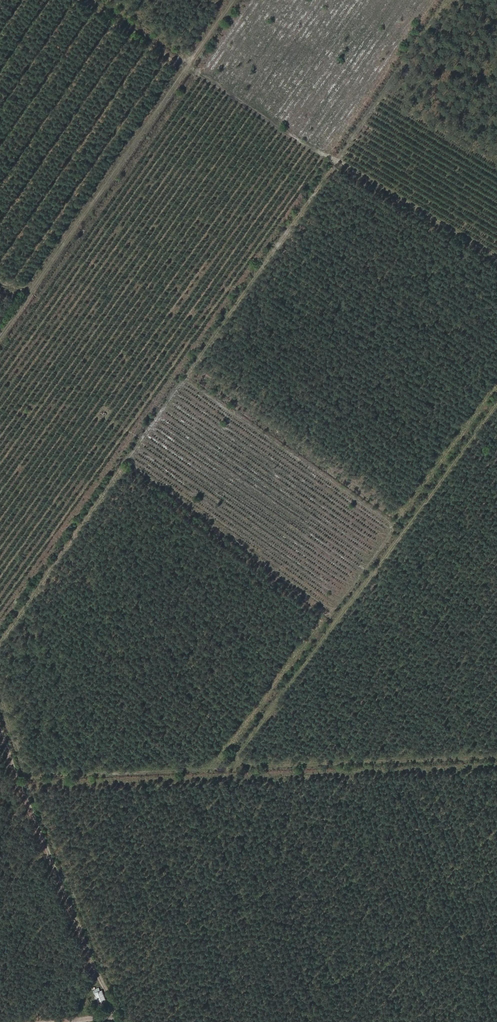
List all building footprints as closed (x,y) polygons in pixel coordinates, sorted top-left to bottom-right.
[(95,989),(98,1001),(106,1000),(103,987),(95,989)]
